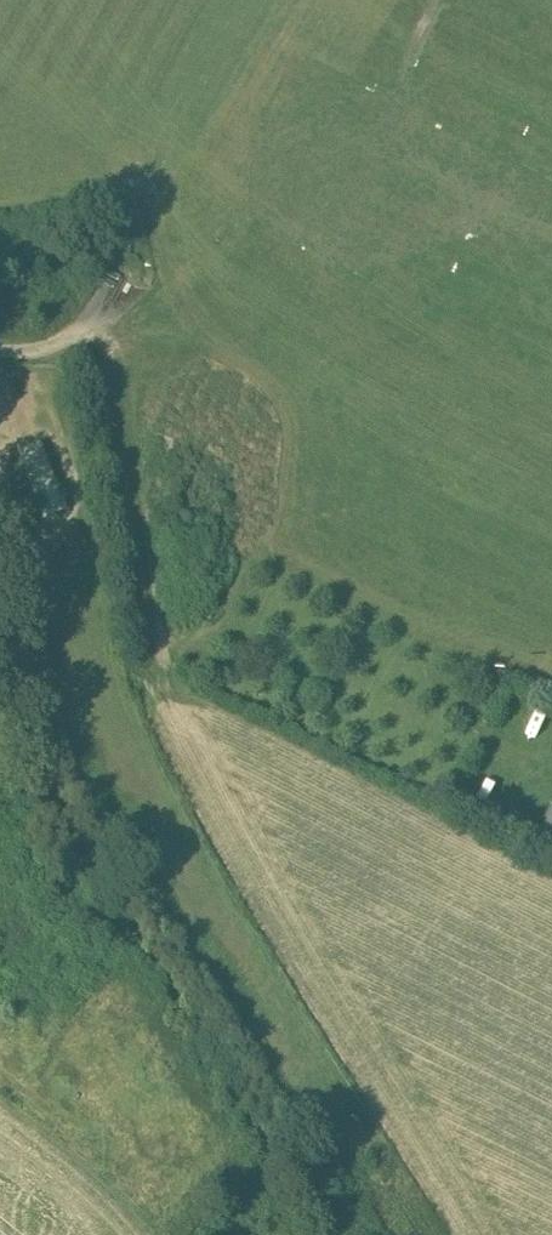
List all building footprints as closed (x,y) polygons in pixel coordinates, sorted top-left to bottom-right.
[(45,440),(21,450),(47,517),(71,507),(45,440)] [(543,828),(551,833),(551,810),(543,828)]
